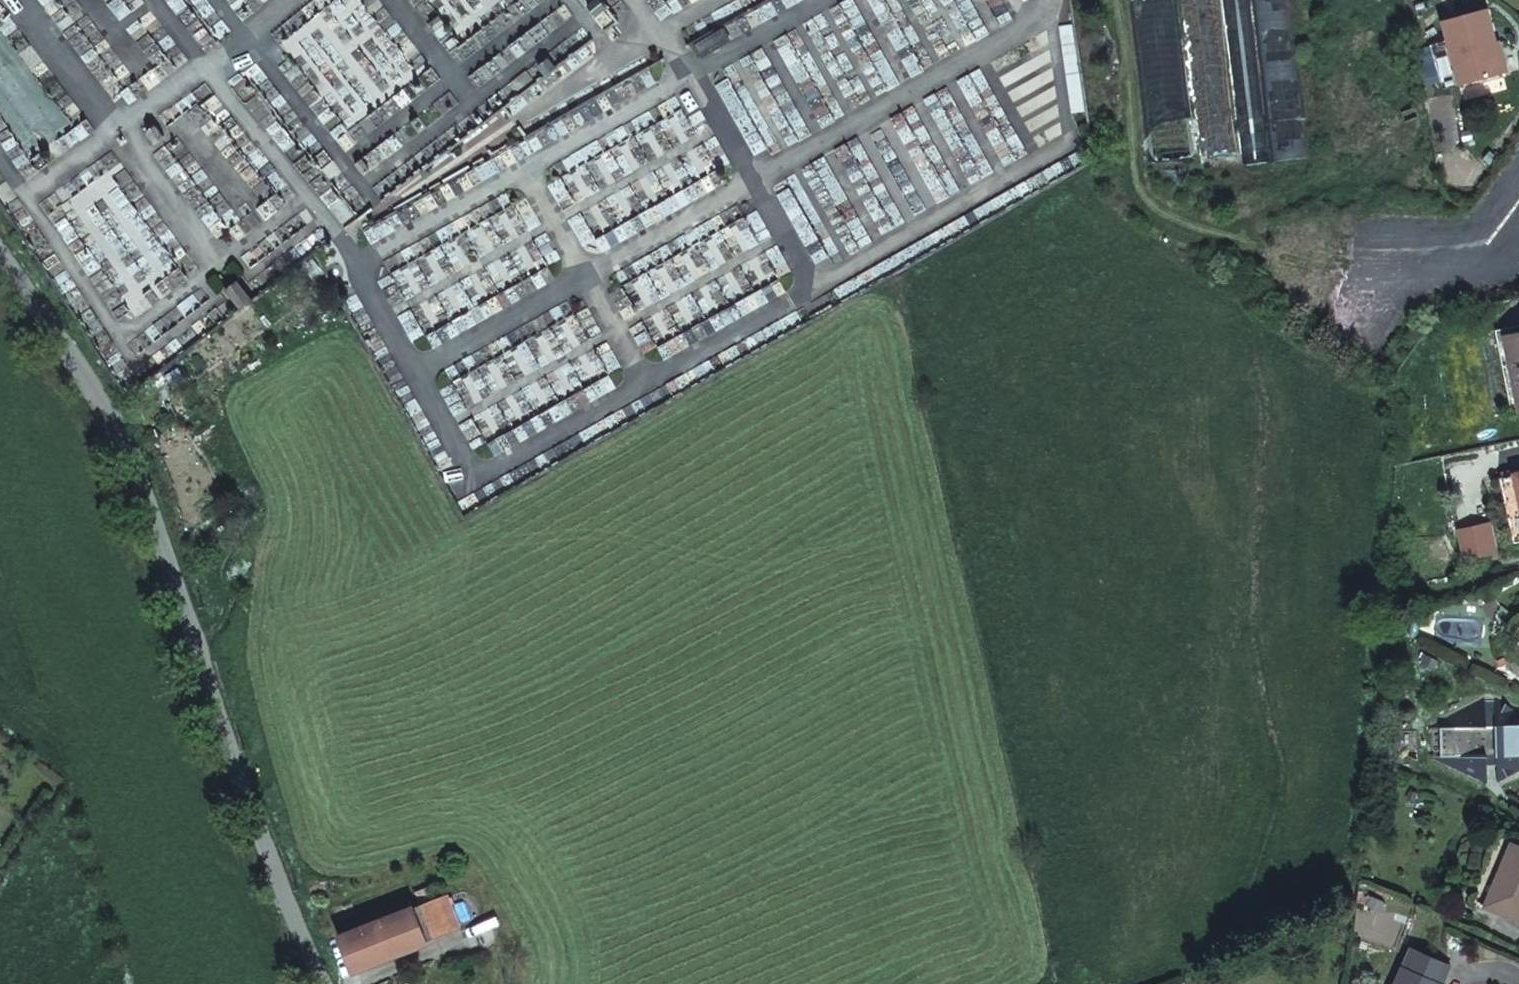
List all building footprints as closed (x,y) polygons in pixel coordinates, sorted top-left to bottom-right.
[(1497,76),(1481,15),(1438,26),(1443,45),(1426,49),(1431,70),(1448,65),(1454,88),(1497,76)] [(1454,88),(1448,65),(1431,70),(1438,94),(1455,89),(1454,88)] [(1504,335),(1518,404),(1518,332),(1504,335)] [(1493,700),(1481,701),(1430,729),(1440,730),(1440,757),(1432,757),(1486,781),(1501,781),(1518,771),(1518,711),(1493,700)] [(1518,923),(1518,849),(1513,846),(1494,889),(1479,883),(1471,902),(1518,923)] [(409,906),(424,939),(447,929),(433,896),(409,906)] [(409,906),(339,936),(353,969),(424,939),(409,906)] [(1413,951),(1397,983),(1443,983),(1450,968),(1413,951)]
